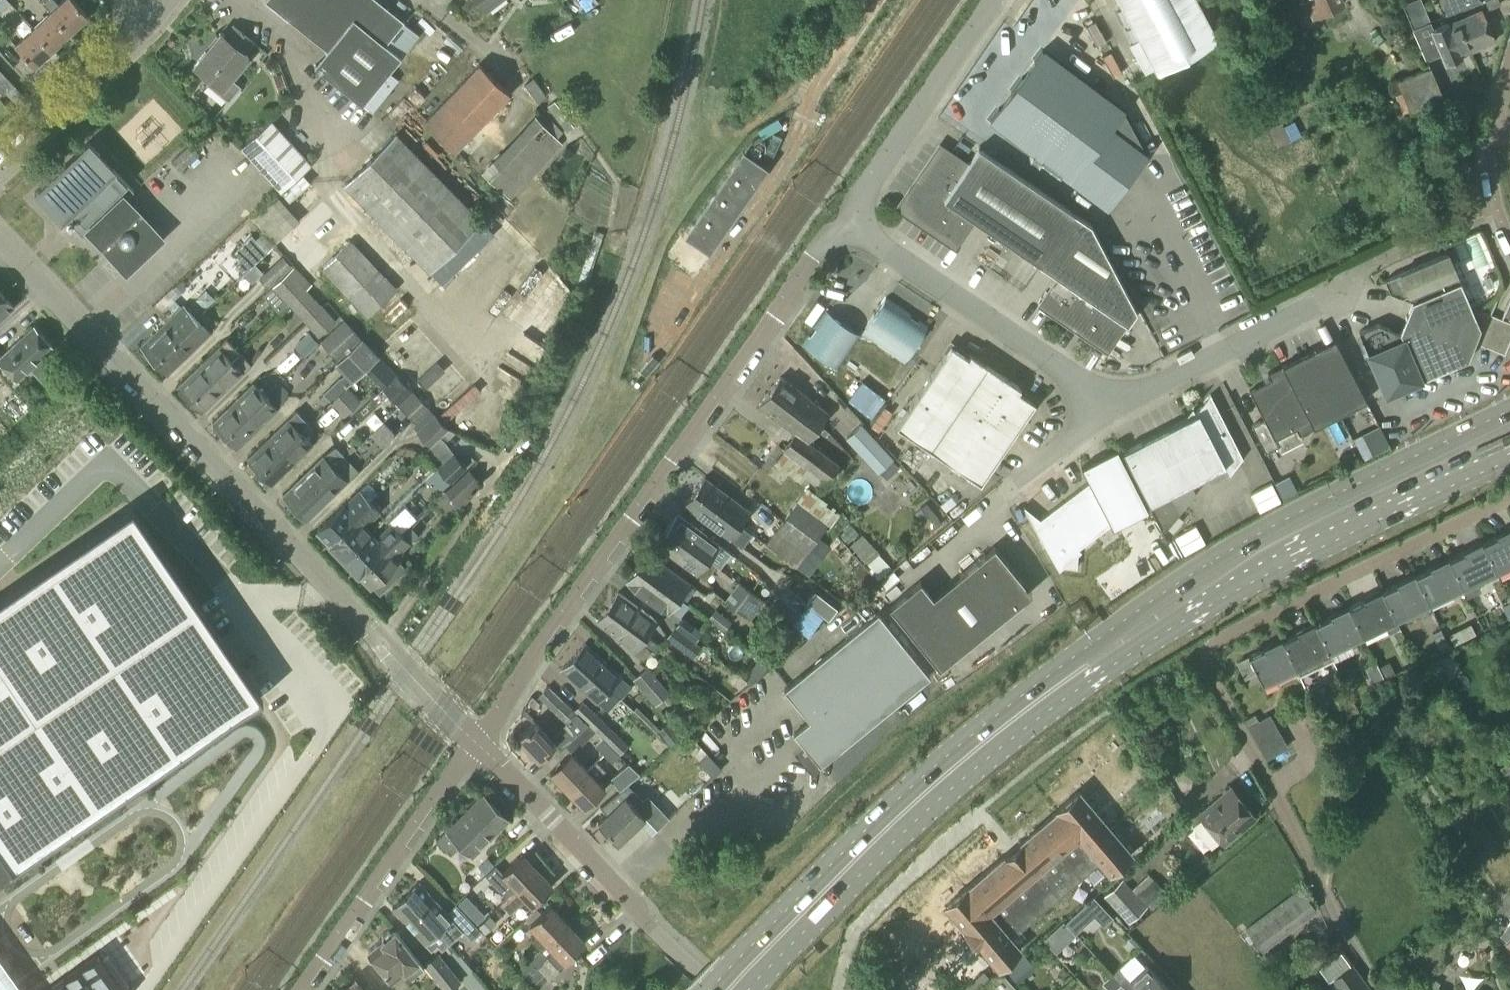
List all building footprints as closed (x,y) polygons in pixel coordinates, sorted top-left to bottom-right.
[(70,32),(88,15),(87,14),(76,3),(73,0),(61,0),(58,4),(54,0),(43,0),(41,2),(50,11),(70,32)] [(288,19),(326,50),(313,66),(362,105),(401,56),(385,44),(404,21),(403,20),(378,0),(265,0),(288,19)] [(500,0),(477,0),(485,11),(500,0)] [(588,9),(598,2),(596,0),(581,0),(588,9)] [(1139,38),(1155,69),(1157,72),(1216,41),(1195,0),(1119,0),(1139,38)] [(1319,13),(1343,2),(1342,0),(1313,0),(1319,13)] [(1405,5),(1415,26),(1429,20),(1420,0),(1417,0),(1405,5)] [(1446,1),(1446,6),(1447,10),(1449,14),(1447,15),(1448,16),(1482,2),(1481,0),(1447,0),(1446,1)] [(1488,9),(1499,4),(1498,0),(1484,0),(1488,9)] [(1481,10),(1452,22),(1466,53),(1495,40),(1481,10)] [(50,11),(33,27),(52,48),(70,32),(50,11)] [(1466,53),(1452,22),(1447,25),(1446,23),(1430,30),(1445,63),(1463,56),(1462,55),(1466,53)] [(244,53),(253,42),(233,26),(224,37),(219,33),(194,66),(210,79),(207,83),(229,100),(239,87),(230,79),(248,56),(244,53)] [(52,48),(33,27),(14,45),(15,46),(15,45),(34,64),(33,65),(34,66),(52,48)] [(1155,69),(1139,38),(1128,44),(1144,74),(1155,69)] [(1076,84),(1037,56),(990,119),(1108,207),(1146,155),(1096,59),(1076,84)] [(479,64),(424,122),(454,150),(509,92),(479,64)] [(1430,68),(1398,80),(1411,112),(1442,100),(1430,68)] [(3,94),(13,85),(0,71),(0,91),(3,94)] [(281,74),(272,77),(277,91),(286,88),(281,74)] [(532,78),(524,84),(536,102),(545,96),(532,78)] [(548,105),(547,106),(566,132),(574,126),(554,100),(548,105)] [(535,117),(482,172),(509,199),(562,143),(557,138),(563,132),(551,119),(545,126),(535,117)] [(303,172),(311,164),(271,120),(240,148),(280,193),(303,172)] [(478,219),(460,201),(396,134),(343,187),(357,202),(426,272),(478,219)] [(65,217),(67,219),(66,220),(66,221),(66,222),(67,223),(67,224),(68,224),(69,225),(70,225),(71,224),(72,224),(72,223),(86,223),(89,227),(87,229),(126,270),(132,263),(133,264),(135,264),(136,264),(137,263),(137,262),(138,262),(138,260),(138,259),(138,258),(161,237),(123,197),(132,189),(113,170),(109,174),(94,158),(99,154),(88,142),(34,193),(60,221),(65,217)] [(171,162),(180,171),(198,154),(189,145),(171,162)] [(1039,265),(1075,213),(978,147),(966,164),(941,147),(899,207),(953,244),(971,218),(1039,265)] [(686,235),(708,251),(765,168),(743,153),(686,235)] [(312,182),(303,172),(280,193),(289,202),(312,182)] [(319,199),(300,218),(286,231),(289,234),(277,246),(297,267),(309,255),(367,317),(397,289),(351,240),(354,237),(319,199)] [(1075,213),(1039,265),(1059,279),(1042,304),(1106,347),(1123,322),(1127,324),(1136,310),(1090,224),(1075,213)] [(275,245),(266,235),(258,242),(252,235),(233,252),(238,259),(234,263),(243,274),(275,245)] [(1452,263),(1459,260),(1455,250),(1447,253),(1452,263)] [(1412,302),(1459,281),(1447,253),(1384,280),(1390,292),(1412,302)] [(272,285),(293,265),(283,254),(263,274),(272,285)] [(1164,254),(1155,260),(1167,275),(1175,269),(1164,254)] [(293,265),(272,285),(271,286),(289,305),(306,289),(312,284),(293,265)] [(1323,286),(1330,283),(1326,276),(1319,279),(1323,286)] [(1405,317),(1474,344),(1505,357),(1509,344),(1509,324),(1475,310),(1472,311),(1459,281),(1412,302),(1405,317)] [(185,287),(180,282),(172,288),(178,294),(185,287)] [(306,289),(289,305),(305,322),(323,306),(306,289)] [(14,305),(0,290),(0,318),(14,305)] [(906,361),(928,326),(885,297),(860,333),(906,361)] [(329,301),(323,306),(305,322),(318,337),(336,320),(335,319),(341,314),(329,301)] [(152,362),(195,320),(182,306),(138,347),(152,362)] [(838,369),(861,335),(825,310),(802,344),(838,369)] [(1474,344),(1405,317),(1399,332),(1377,323),(1358,331),(1385,395),(1467,360),(1474,344)] [(195,320),(152,362),(166,376),(209,334),(195,320)] [(360,338),(345,322),(323,343),(338,359),(360,338)] [(0,355),(0,361),(15,379),(29,366),(41,379),(55,367),(43,354),(52,345),(33,325),(0,355)] [(307,332),(294,345),(303,355),(317,342),(307,332)] [(189,399),(239,352),(226,339),(177,386),(178,388),(177,393),(183,399),(188,398),(189,399)] [(1366,400),(1334,339),(1281,366),(1313,428),(1366,400)] [(277,340),(258,352),(266,364),(285,353),(277,340)] [(361,341),(337,364),(353,382),(365,370),(378,359),(361,341)] [(966,413),(995,371),(970,354),(967,357),(951,346),(896,426),(938,455),(966,413)] [(239,352),(189,399),(190,400),(189,405),(195,411),(200,411),(202,412),(251,365),(239,352)] [(365,370),(381,388),(395,374),(379,357),(378,359),(365,370)] [(272,390),(296,376),(289,365),(266,379),(272,390)] [(1270,380),(1249,391),(1263,419),(1251,426),(1265,452),(1277,446),(1280,451),(1302,439),(1300,435),(1313,428),(1281,366),(1267,373),(1270,380)] [(995,371),(966,413),(1008,441),(1034,403),(1018,391),(1020,388),(995,371)] [(412,391),(396,374),(395,374),(381,388),(380,389),(396,406),(398,405),(412,391)] [(780,376),(769,391),(826,433),(828,432),(819,425),(828,413),(780,376)] [(223,435),(264,396),(252,384),(211,423),(212,424),(212,428),(218,435),(223,435)] [(348,387),(331,403),(344,416),(360,400),(348,387)] [(412,391),(398,405),(416,424),(431,410),(412,391)] [(826,433),(769,391),(758,405),(794,432),(783,448),(811,469),(805,476),(822,489),(839,466),(806,441),(816,429),(825,435),(826,433)] [(1242,457),(1210,394),(1189,422),(1187,418),(1122,451),(1149,504),(1224,466),(1229,474),(1242,457)] [(276,409),(264,396),(223,435),(235,448),(276,409)] [(296,412),(246,459),(247,460),(247,465),(253,471),(257,471),(258,472),(299,433),(308,424),(296,412)] [(966,413),(938,455),(980,483),(1008,441),(966,413)] [(429,446),(440,437),(448,429),(434,414),(415,431),(429,446)] [(860,425),(846,438),(877,472),(892,459),(860,425)] [(299,433),(258,472),(258,476),(264,483),(268,482),(270,484),(311,445),(299,433)] [(440,437),(429,446),(422,453),(435,467),(452,451),(446,442),(440,437)] [(322,456),(281,495),(282,496),(282,501),(288,507),(292,507),(293,508),(344,459),(333,448),(322,456)] [(1033,524),(1024,507),(1023,508),(1058,570),(1063,567),(1076,568),(1077,555),(1081,551),(1078,549),(1110,524),(1112,528),(1148,510),(1116,449),(1081,467),(1088,482),(1033,524)] [(452,451),(435,467),(426,476),(441,492),(468,468),(452,451)] [(344,459),(293,508),(293,513),(299,519),(303,519),(305,520),(355,471),(344,459)] [(468,469),(445,492),(436,501),(449,514),(458,505),(478,479),(468,469)] [(694,490),(739,525),(750,511),(704,477),(694,490)] [(380,495),(368,482),(317,531),(330,545),(372,504),(371,503),(380,495)] [(821,498),(806,487),(764,543),(773,549),(796,566),(805,553),(817,562),(829,546),(817,537),(826,525),(829,527),(839,514),(820,499),(821,498)] [(739,525),(694,490),(683,504),(729,539),(739,525)] [(919,497),(910,506),(922,520),(932,512),(919,497)] [(380,512),(372,504),(330,545),(343,559),(371,532),(365,526),(380,512)] [(388,520),(390,523),(399,532),(414,517),(403,505),(388,520)] [(13,868),(13,867),(136,783),(216,729),(253,703),(188,607),(123,512),(0,597),(0,877),(13,868)] [(666,528),(707,560),(719,545),(677,514),(666,528)] [(931,532),(943,523),(938,517),(926,526),(931,532)] [(371,532),(343,559),(356,572),(399,532),(390,523),(375,537),(371,532)] [(399,532),(356,572),(369,586),(371,584),(379,592),(404,567),(396,559),(400,555),(397,553),(417,533),(408,524),(399,532)] [(707,560),(666,528),(654,543),(696,574),(707,560)] [(1481,543),(1494,570),(1509,562),(1509,529),(1481,543)] [(849,546),(866,564),(879,552),(862,534),(849,546)] [(1481,543),(1448,559),(1463,592),(1466,597),(1476,592),(1478,585),(1475,579),(1494,570),(1481,543)] [(938,668),(1003,615),(1003,614),(1030,592),(993,546),(932,596),(919,580),(888,606),(938,668)] [(648,552),(636,567),(678,599),(690,583),(648,552)] [(1463,592),(1448,559),(1415,575),(1428,602),(1448,592),(1451,598),(1463,592)] [(892,567),(885,561),(873,572),(880,578),(892,567)] [(678,599),(636,567),(625,582),(667,613),(678,599)] [(1428,602),(1415,575),(1381,591),(1394,618),(1393,619),(1398,630),(1408,625),(1410,619),(1407,612),(1428,602)] [(764,602),(738,582),(724,601),(750,620),(764,602)] [(814,591),(805,602),(828,619),(836,607),(814,591)] [(1381,591),(1348,607),(1361,634),(1393,619),(1394,618),(1381,591)] [(618,592),(607,607),(645,636),(657,621),(618,592)] [(791,624),(800,613),(777,596),(769,607),(791,624)] [(1509,618),(1509,603),(1502,607),(1508,619),(1509,618)] [(645,636),(607,607),(595,622),(634,651),(643,659),(650,650),(654,653),(659,645),(645,636)] [(1361,634),(1348,607),(1315,623),(1328,650),(1361,634)] [(878,613),(785,689),(811,720),(795,733),(820,763),(928,676),(878,613)] [(681,616),(675,625),(695,641),(702,631),(681,616)] [(1328,650),(1315,623),(1282,639),(1295,666),(1298,675),(1332,658),(1328,650)] [(695,641),(675,625),(665,638),(693,658),(701,647),(695,641)] [(792,649),(802,635),(791,626),(780,640),(792,649)] [(1431,633),(1441,652),(1450,647),(1441,628),(1431,633)] [(1465,640),(1460,629),(1448,635),(1453,645),(1465,640)] [(782,649),(762,631),(752,642),(773,660),(782,649)] [(1295,666),(1282,639),(1249,655),(1249,657),(1238,663),(1244,677),(1256,671),(1262,682),(1295,666)] [(585,642),(573,655),(608,688),(618,698),(630,686),(618,677),(620,675),(585,642)] [(608,688),(573,655),(560,668),(595,702),(606,711),(618,698),(608,688)] [(1447,655),(1437,661),(1448,678),(1458,672),(1447,655)] [(757,659),(748,672),(757,679),(766,667),(757,659)] [(1373,684),(1384,679),(1375,661),(1364,666),(1373,684)] [(670,693),(647,667),(633,679),(654,706),(670,693)] [(571,709),(547,687),(538,697),(562,718),(571,709)] [(1336,694),(1347,715),(1357,710),(1347,689),(1336,694)] [(582,701),(573,710),(579,715),(588,724),(595,731),(602,738),(611,747),(611,748),(620,740),(603,723),(603,722),(582,701)] [(1244,719),(1266,759),(1288,747),(1269,713),(1258,720),(1254,713),(1244,719)] [(579,715),(553,740),(557,743),(555,744),(560,750),(570,741),(588,724),(579,715)] [(557,743),(553,740),(535,720),(516,738),(538,760),(555,744),(557,743)] [(671,749),(681,740),(666,723),(656,732),(671,749)] [(588,724),(570,741),(577,748),(595,731),(588,724)] [(611,747),(602,738),(594,746),(603,755),(611,747)] [(611,747),(603,755),(612,763),(619,755),(611,748),(611,747)] [(967,888),(967,887),(944,906),(997,967),(1019,948),(1010,938),(1068,888),(1070,890),(1074,886),(1073,884),(1099,861),(1108,871),(1130,852),(1129,851),(1138,843),(1140,845),(1176,813),(1124,752),(1087,783),(1091,788),(1082,796),(1078,791),(1056,810),(1057,811),(967,888)] [(587,770),(587,769),(571,753),(550,773),(567,790),(587,770)] [(587,770),(567,790),(584,807),(604,787),(596,779),(605,769),(596,760),(587,769),(587,770)] [(627,784),(627,785),(639,774),(628,763),(609,778),(620,791),(627,784)] [(1500,769),(1508,782),(1509,781),(1509,763),(1500,769)] [(627,784),(620,791),(601,808),(607,813),(598,822),(618,843),(645,818),(635,807),(642,800),(627,785),(627,784)] [(1231,788),(1199,814),(1223,844),(1255,818),(1231,788)] [(448,853),(495,806),(482,793),(445,830),(445,831),(435,840),(448,853)] [(508,818),(495,806),(448,853),(450,855),(460,844),(471,855),(508,818)] [(522,853),(502,871),(495,864),(494,865),(486,874),(485,874),(506,897),(516,888),(537,869),(522,853)] [(486,874),(494,865),(487,858),(479,866),(486,874)] [(516,888),(506,897),(501,903),(509,912),(525,898),(531,904),(551,884),(537,869),(516,888)] [(1147,908),(1122,879),(1103,896),(1129,924),(1147,908)] [(418,882),(405,894),(442,935),(449,942),(459,933),(459,927),(453,920),(444,911),(418,882)] [(405,894),(391,907),(425,943),(431,950),(437,945),(441,949),(449,942),(442,935),(405,894)] [(467,914),(476,906),(466,896),(458,904),(467,914)] [(1261,951),(1303,920),(1285,898),(1245,928),(1261,951)] [(453,903),(444,911),(453,920),(462,912),(453,903)] [(545,942),(569,922),(551,904),(529,925),(536,933),(529,940),(537,948),(545,942)] [(1077,930),(1087,921),(1078,911),(1068,920),(1077,930)] [(485,933),(493,925),(494,924),(488,918),(478,928),(484,934),(485,933)] [(463,929),(462,930),(471,939),(479,932),(479,931),(471,922),(463,929)] [(538,967),(548,957),(558,967),(586,940),(569,922),(545,942),(535,952),(516,968),(533,984),(544,973),(538,967)] [(1508,941),(1509,943),(1509,922),(1501,934),(1509,940),(1508,941)] [(367,951),(398,989),(401,989),(409,984),(401,975),(405,972),(410,978),(424,967),(418,960),(419,960),(395,929),(392,931),(388,930),(381,935),(381,940),(367,951)] [(1056,952),(1060,948),(1048,935),(1043,939),(1056,952)] [(424,964),(445,989),(449,989),(460,981),(438,953),(424,964)] [(123,989),(120,984),(102,959),(98,954),(65,977),(48,989),(124,989),(123,989)] [(16,979),(0,956),(0,989),(24,989),(16,979)] [(1026,956),(1013,965),(1021,977),(1034,968),(1026,956)] [(1119,983),(1126,989),(1128,989),(1134,985),(1138,989),(1170,989),(1146,964),(1129,980),(1126,976),(1119,983)] [(1333,979),(1341,989),(1372,989),(1354,964),(1333,979)] [(1119,983),(1126,976),(1118,968),(1111,974),(1119,983)] [(1441,983),(1427,973),(1418,985),(1425,989),(1435,989),(1438,987),(1441,983)] [(354,981),(345,988),(343,986),(338,989),(361,989),(354,981)]
